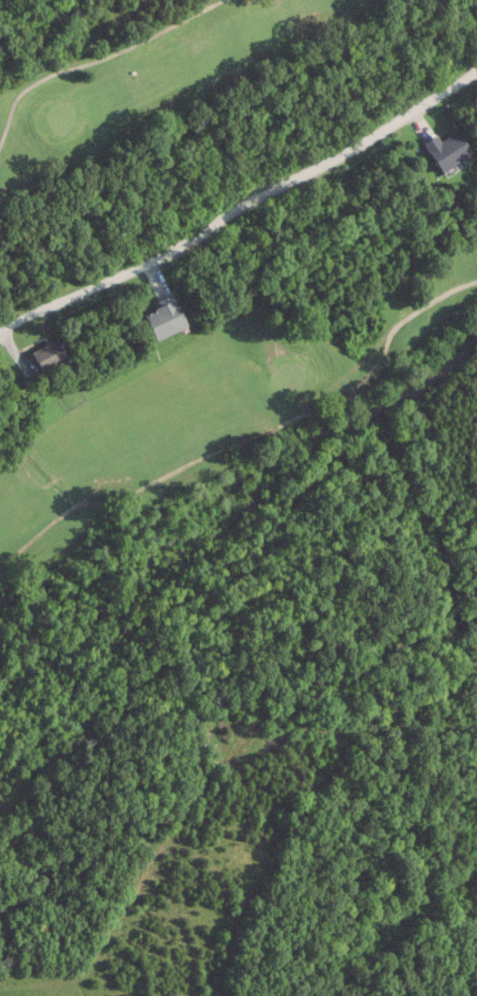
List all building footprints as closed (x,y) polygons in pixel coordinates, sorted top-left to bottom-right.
[(139,314),(149,339),(183,325),(170,293),(152,300),(155,307),(139,314)] [(27,348),(33,368),(60,361),(54,340),(27,348)]
